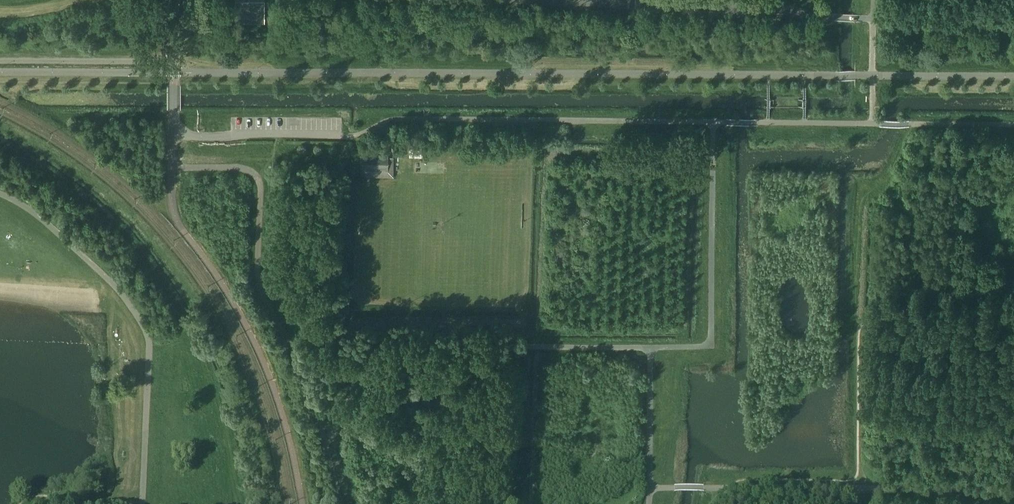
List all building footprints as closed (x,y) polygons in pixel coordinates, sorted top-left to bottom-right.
[(264,0),(234,0),(234,21),(264,21),(264,0)] [(387,170),(387,149),(378,149),(378,155),(362,154),(362,170),(387,170)]
